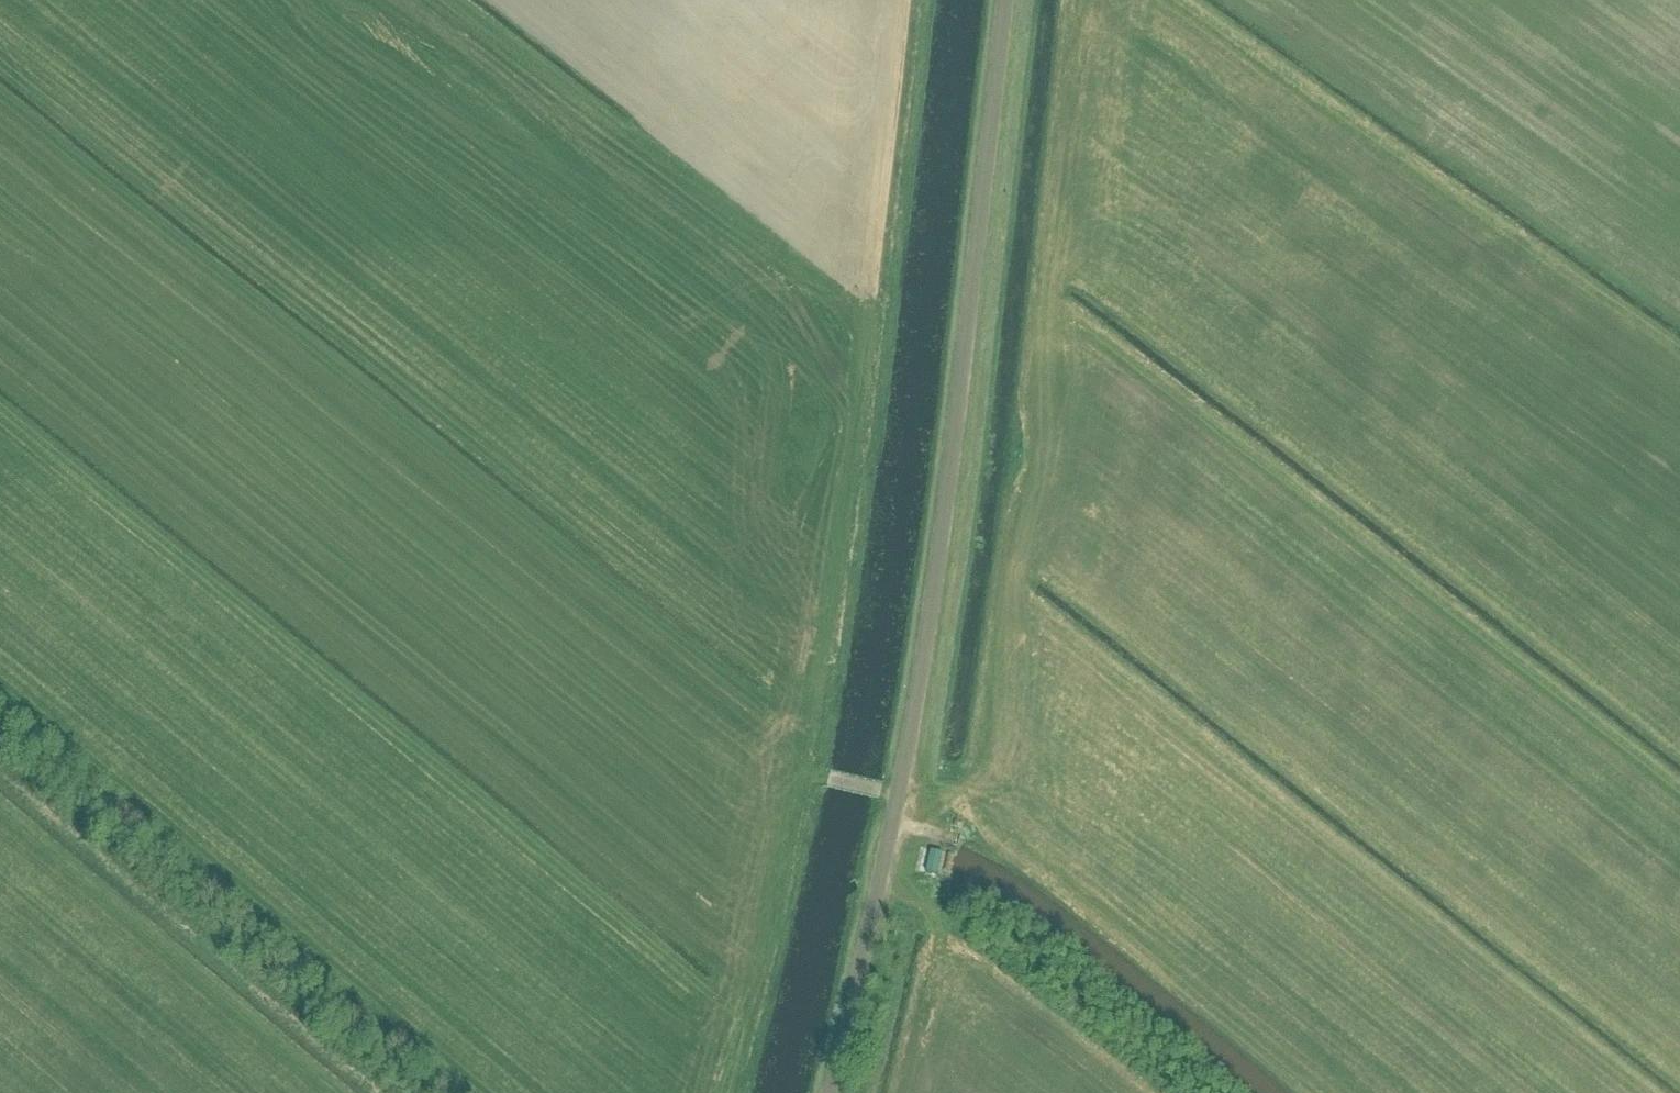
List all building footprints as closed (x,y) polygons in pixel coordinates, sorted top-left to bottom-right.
[(936,880),(942,854),(931,851),(925,878),(936,880)]
